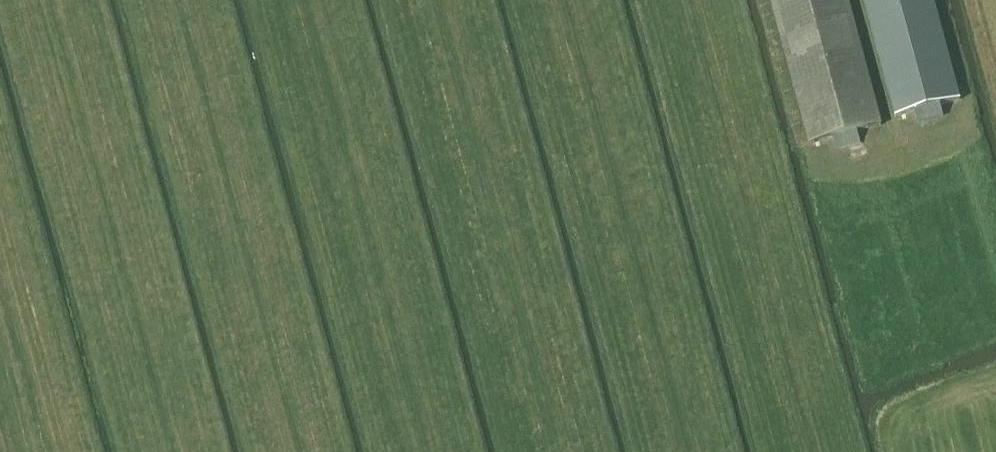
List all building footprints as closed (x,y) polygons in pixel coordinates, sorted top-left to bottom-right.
[(808,146),(882,125),(848,0),(769,0),(808,146)] [(915,112),(961,99),(934,0),(863,0),(895,118),(915,112)]
